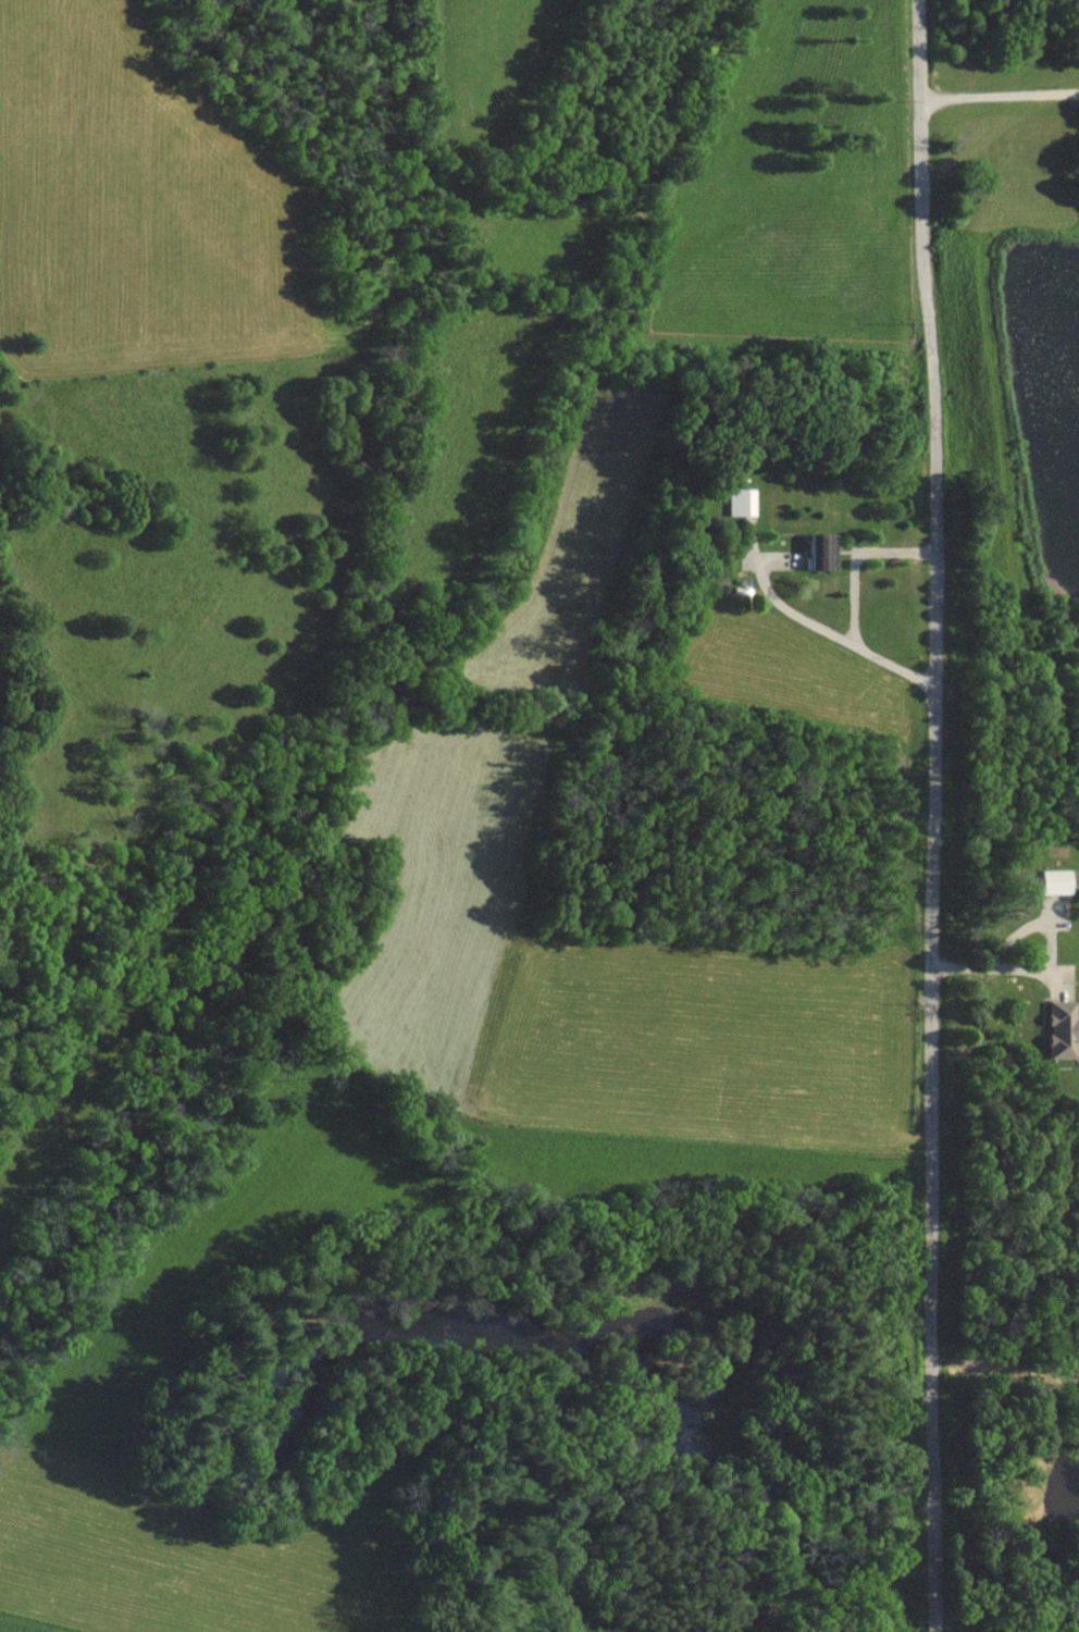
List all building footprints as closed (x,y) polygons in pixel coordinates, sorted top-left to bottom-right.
[(751,488),(726,488),(726,515),(751,515),(751,488)] [(832,569),(833,532),(806,532),(805,568),(832,569)] [(1067,870),(1035,869),(1035,893),(1066,894),(1067,870)] [(1070,1057),(1070,1001),(1044,1000),(1043,1057),(1070,1057)]
